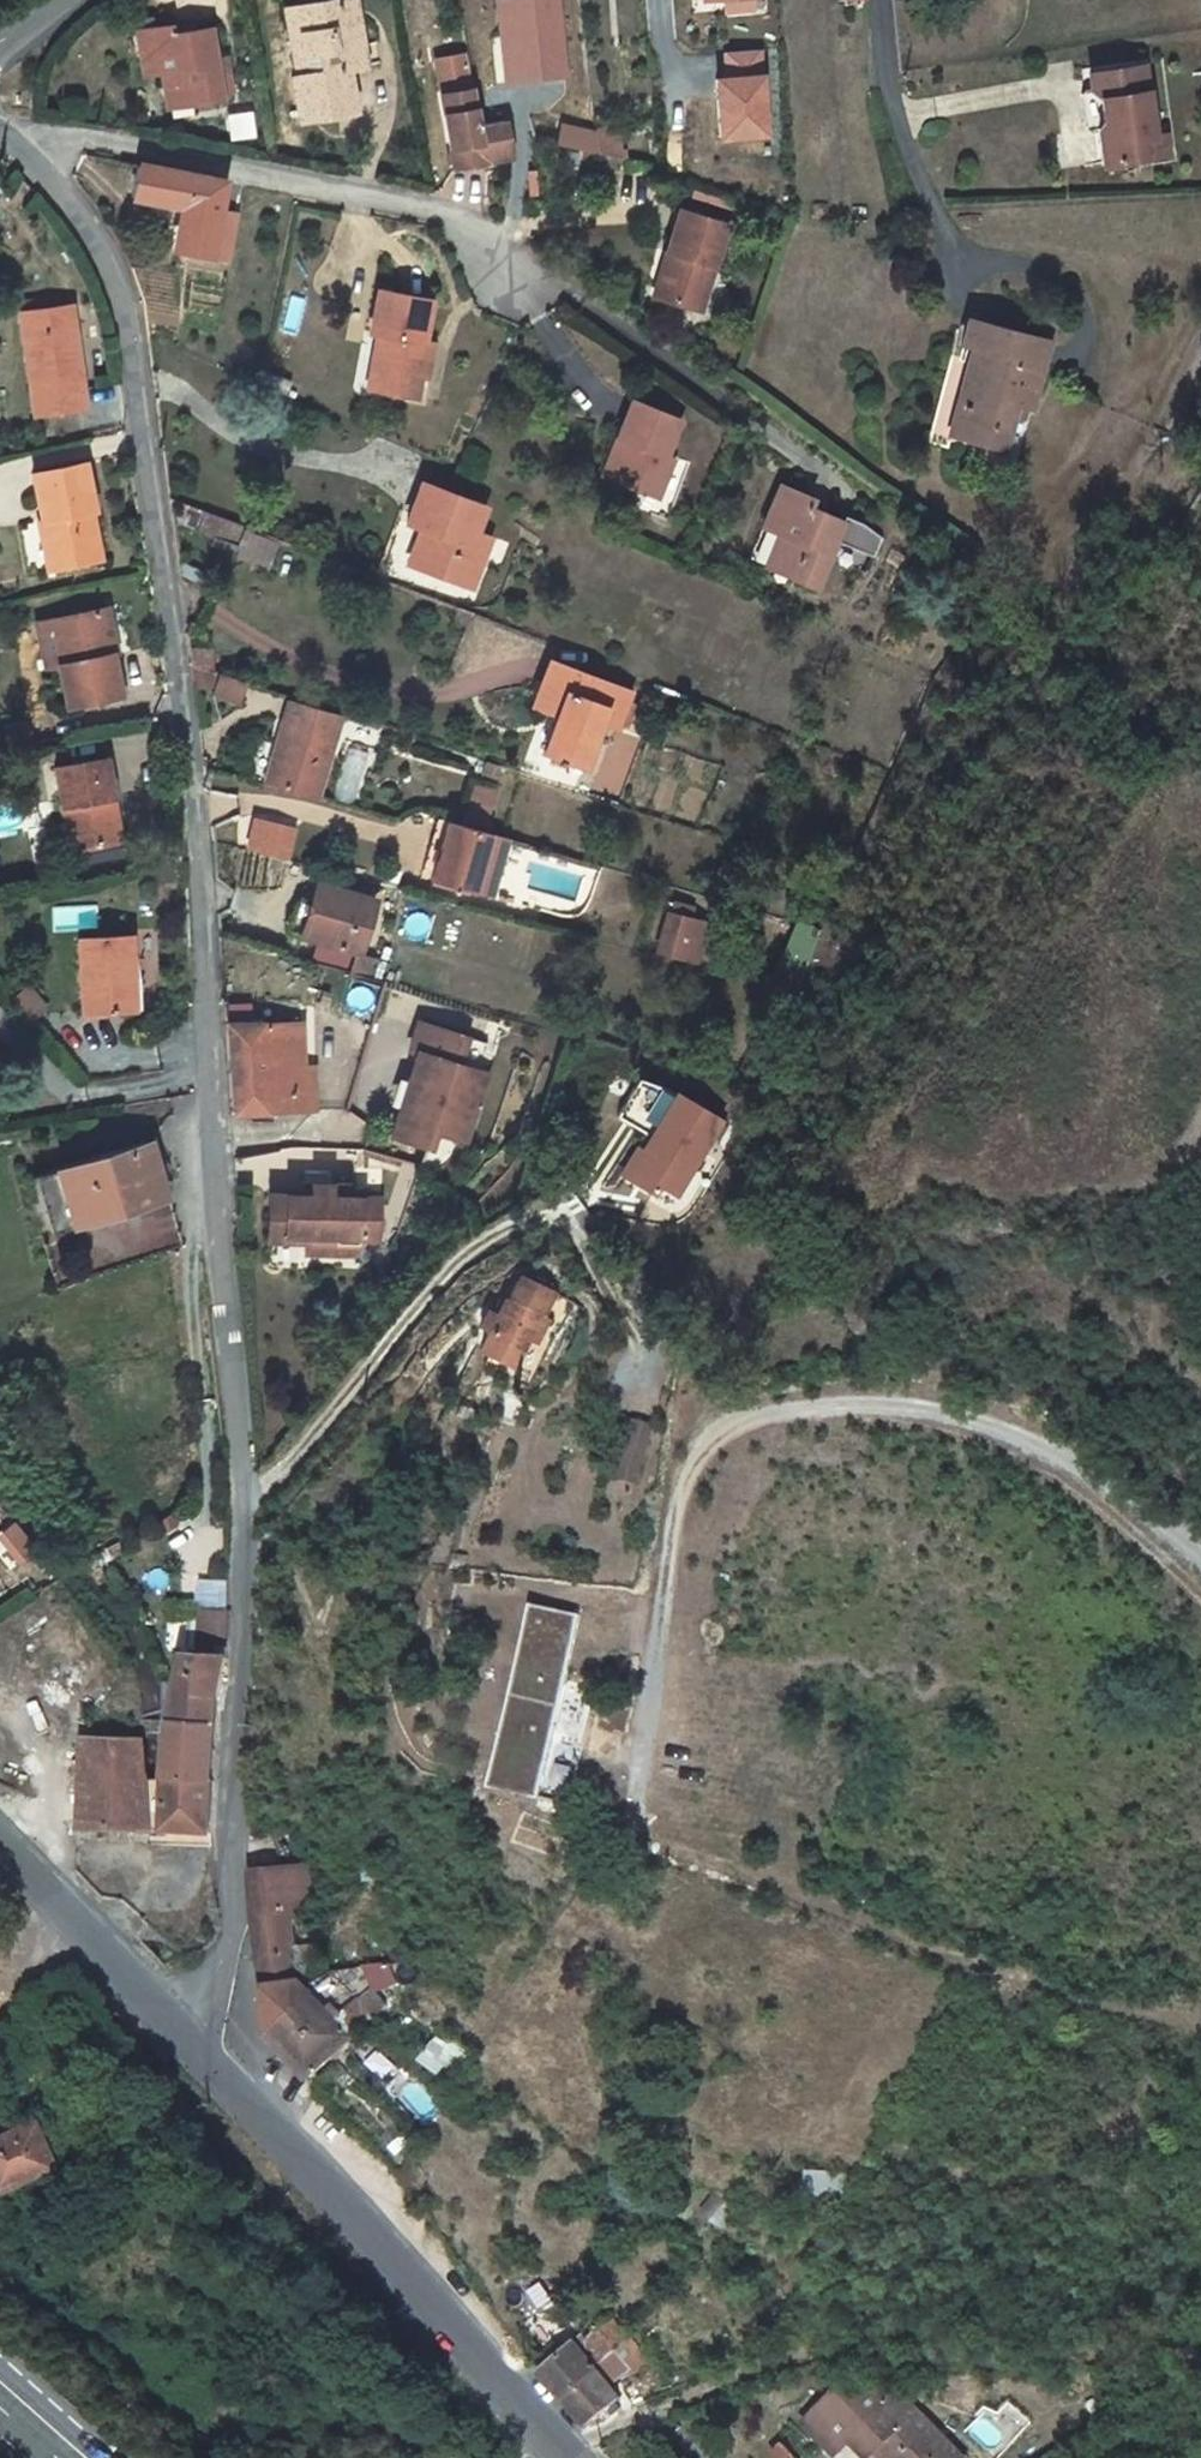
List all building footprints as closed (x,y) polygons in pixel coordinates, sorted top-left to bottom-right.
[(358,20),(354,0),(343,0),(335,1),(339,24),(358,20)] [(727,14),(755,12),(754,0),(726,0),(727,14)] [(339,24),(335,1),(300,8),(304,30),(298,31),(303,56),(317,53),(320,71),(297,75),(292,76),(300,120),(355,110),(347,68),(357,66),(353,46),(362,45),(358,20),(339,24)] [(304,30),(300,8),(286,10),(297,75),(320,71),(317,53),(303,56),(298,31),(304,30)] [(162,71),(165,89),(190,85),(193,103),(222,98),(221,95),(234,93),(230,72),(218,74),(217,67),(211,28),(174,34),(173,26),(138,31),(145,74),(162,71)] [(353,46),(357,66),(366,65),(362,45),(353,46)] [(229,65),(217,67),(218,74),(230,72),(229,65)] [(1099,131),(1104,165),(1145,158),(1143,140),(1155,138),(1154,137),(1144,66),(1121,69),(1122,75),(1113,76),(1112,71),(1089,74),(1092,89),(1092,92),(1101,98),(1104,119),(1098,128),(1099,131)] [(190,85),(165,89),(168,107),(193,103),(190,85)] [(474,89),(441,95),(454,166),(510,156),(504,120),(480,125),(474,89)] [(1092,92),(1092,89),(1085,90),(1081,93),(1087,130),(1092,132),(1099,131),(1098,128),(1104,119),(1101,98),(1092,92)] [(598,154),(596,133),(562,126),(558,145),(598,154)] [(622,132),(596,133),(598,154),(624,160),(622,132)] [(1155,138),(1143,140),(1145,158),(1169,154),(1166,135),(1154,137),(1155,138)] [(684,143),(669,143),(668,172),(684,173),(684,143)] [(217,213),(224,181),(139,164),(132,196),(187,207),(217,213)] [(217,213),(187,207),(179,250),(209,256),(217,213)] [(728,226),(680,211),(667,251),(676,253),(664,293),(668,300),(700,311),(728,226)] [(44,239),(36,242),(40,249),(47,246),(44,239)] [(676,253),(667,251),(653,296),(668,300),(664,293),(676,253)] [(422,355),(425,343),(432,302),(378,292),(371,333),(378,334),(372,364),(388,367),(383,391),(418,398),(421,377),(428,378),(432,357),(422,355)] [(71,346),(77,345),(71,306),(65,307),(71,346)] [(71,346),(65,307),(21,313),(35,416),(86,409),(77,345),(71,346)] [(1050,344),(969,322),(962,346),(973,349),(984,352),(967,411),(956,408),(949,436),(1005,451),(1014,418),(1018,406),(1026,408),(1032,410),(1050,344)] [(434,345),(425,343),(422,355),(432,357),(434,345)] [(984,352),(973,349),(956,408),(967,411),(984,352)] [(388,367),(372,364),(368,388),(383,391),(388,367)] [(658,499),(673,461),(665,458),(680,422),(632,403),(617,440),(626,443),(611,480),(658,499)] [(1026,408),(1018,406),(1014,418),(1023,420),(1026,408)] [(626,443),(617,440),(602,477),(611,480),(626,443)] [(85,464),(77,465),(87,513),(91,512),(94,511),(85,464)] [(25,476),(36,524),(38,523),(48,571),(101,559),(91,512),(87,513),(77,465),(25,476)] [(422,485),(408,523),(423,528),(436,533),(423,569),(472,587),(490,539),(476,534),(485,508),(422,485)] [(817,586),(844,523),(811,509),(815,500),(781,486),(764,525),(781,533),(774,550),(797,559),(790,575),(817,586)] [(206,516),(175,503),(178,522),(201,530),(206,516)] [(208,512),(206,516),(201,530),(217,536),(214,545),(267,565),(276,540),(245,529),(245,526),(208,512)] [(436,533),(423,528),(409,564),(423,569),(436,533)] [(797,559),(774,550),(767,565),(790,575),(797,559)] [(107,608),(58,619),(69,665),(58,667),(67,707),(121,696),(112,655),(117,654),(107,608)] [(471,613),(460,608),(454,621),(466,625),(471,613)] [(69,665),(58,619),(58,618),(36,623),(46,670),(58,667),(69,665)] [(211,651),(189,649),(191,666),(212,671),(211,651)] [(537,696),(561,705),(601,720),(616,726),(617,724),(625,702),(629,693),(549,663),(537,696)] [(212,671),(191,666),(194,687),(213,685),(212,671)] [(220,674),(215,691),(240,700),(245,682),(220,674)] [(265,783),(317,798),(342,712),(290,697),(265,783)] [(634,706),(625,702),(617,724),(626,727),(634,706)] [(601,720),(561,705),(543,754),(582,769),(601,720)] [(113,797),(106,758),(55,767),(65,824),(73,822),(78,849),(121,841),(115,811),(107,812),(104,798),(113,797)] [(477,784),(467,823),(483,828),(493,788),(477,784)] [(107,812),(115,811),(113,797),(104,798),(107,812)] [(249,812),(241,846),(287,858),(295,823),(249,812)] [(472,892),(489,833),(437,818),(425,862),(435,864),(430,880),(472,892)] [(73,822),(65,824),(69,850),(78,849),(73,822)] [(508,838),(489,833),(472,892),(490,898),(508,838)] [(374,901),(316,884),(310,904),(299,901),(289,932),(359,953),(374,901)] [(668,912),(657,953),(695,963),(706,922),(668,912)] [(83,1013),(126,1011),(124,980),(133,980),(131,935),(79,937),(83,1013)] [(372,980),(378,961),(359,956),(353,974),(372,980)] [(124,980),(126,1011),(141,1010),(140,979),(133,980),(124,980)] [(33,1021),(49,1007),(29,983),(12,997),(33,1021)] [(262,1023),(226,1023),(232,1112),(292,1108),(289,1065),(265,1067),(262,1023)] [(296,1024),(262,1023),(265,1067),(289,1065),(299,1064),(296,1024)] [(432,1149),(437,1133),(467,1143),(489,1075),(460,1066),(468,1039),(420,1024),(411,1052),(418,1054),(392,1136),(432,1149)] [(299,1064),(289,1065),(292,1108),(313,1106),(309,1063),(299,1064)] [(646,1133),(670,1091),(638,1079),(617,1115),(646,1133)] [(629,1179),(654,1194),(660,1186),(678,1197),(723,1123),(670,1091),(646,1133),(637,1148),(644,1153),(629,1179)] [(154,1140),(148,1142),(163,1194),(169,1192),(154,1140)] [(163,1194),(148,1142),(35,1175),(43,1201),(47,1214),(50,1227),(163,1194)] [(644,1153),(637,1148),(621,1174),(629,1179),(644,1153)] [(306,1251),(359,1253),(361,1250),(362,1244),(361,1240),(360,1238),(379,1238),(380,1198),(355,1197),(355,1194),(354,1192),(353,1189),(350,1186),(348,1185),(313,1183),(312,1196),(269,1194),(268,1220),(285,1220),(285,1240),(306,1240),(306,1251)] [(43,1201),(33,1204),(37,1216),(47,1214),(43,1201)] [(285,1220),(268,1220),(268,1239),(285,1240),(285,1220)] [(480,1349),(514,1366),(527,1338),(538,1316),(551,1290),(520,1275),(507,1299),(505,1298),(497,1314),(493,1312),(484,1329),(489,1332),(480,1349)] [(479,1327),(484,1329),(493,1312),(487,1310),(479,1327)] [(538,1316),(527,1338),(536,1343),(548,1320),(538,1316)] [(655,1424),(635,1418),(618,1474),(638,1480),(655,1424)] [(0,1532),(0,1536),(19,1562),(36,1549),(15,1521),(0,1532)] [(541,1798),(581,1615),(531,1604),(491,1787),(541,1798)] [(178,1698),(174,1721),(218,1724),(219,1701),(225,1675),(227,1655),(188,1653),(178,1698)] [(166,1719),(174,1721),(178,1698),(170,1696),(166,1719)] [(212,1833),(218,1724),(174,1721),(170,1735),(170,1739),(167,1778),(158,1778),(146,1779),(150,1830),(164,1830),(212,1833)] [(85,1738),(81,1828),(150,1830),(146,1779),(143,1740),(85,1738)] [(375,1816),(364,1817),(367,1835),(378,1833),(375,1816)] [(212,1833),(164,1830),(163,1844),(213,1846),(212,1833)] [(252,1871),(254,1914),(272,2024),(310,1987),(303,1980),(291,1909),(309,1908),(304,1866),(252,1871)] [(407,1970),(398,1974),(404,1988),(413,1984),(407,1970)] [(310,1987),(272,2024),(276,2030),(271,2034),(311,2077),(370,2022),(376,2028),(381,2023),(375,2017),(360,2000),(340,2019),(310,1987)] [(373,1989),(360,2000),(375,2017),(387,2006),(373,1989)] [(438,2037),(420,2060),(441,2076),(443,2074),(459,2087),(478,2055),(462,2041),(452,2034),(445,2043),(438,2037)] [(3,2193),(60,2168),(40,2123),(0,2141),(0,2186),(3,2193)] [(844,2175),(811,2173),(810,2193),(842,2194),(844,2175)] [(712,2198),(703,2210),(724,2226),(733,2214),(712,2198)] [(614,2350),(629,2336),(612,2317),(588,2338),(605,2359),(614,2350)] [(566,2398),(595,2369),(605,2359),(588,2338),(583,2333),(541,2371),(566,2398)] [(649,2359),(629,2336),(614,2350),(632,2374),(649,2359)] [(620,2398),(595,2369),(566,2398),(589,2425),(620,2398)] [(896,2393),(889,2400),(879,2390),(837,2389),(804,2422),(836,2454),(851,2440),(869,2457),(878,2448),(888,2457),(961,2457),(896,2393)]
